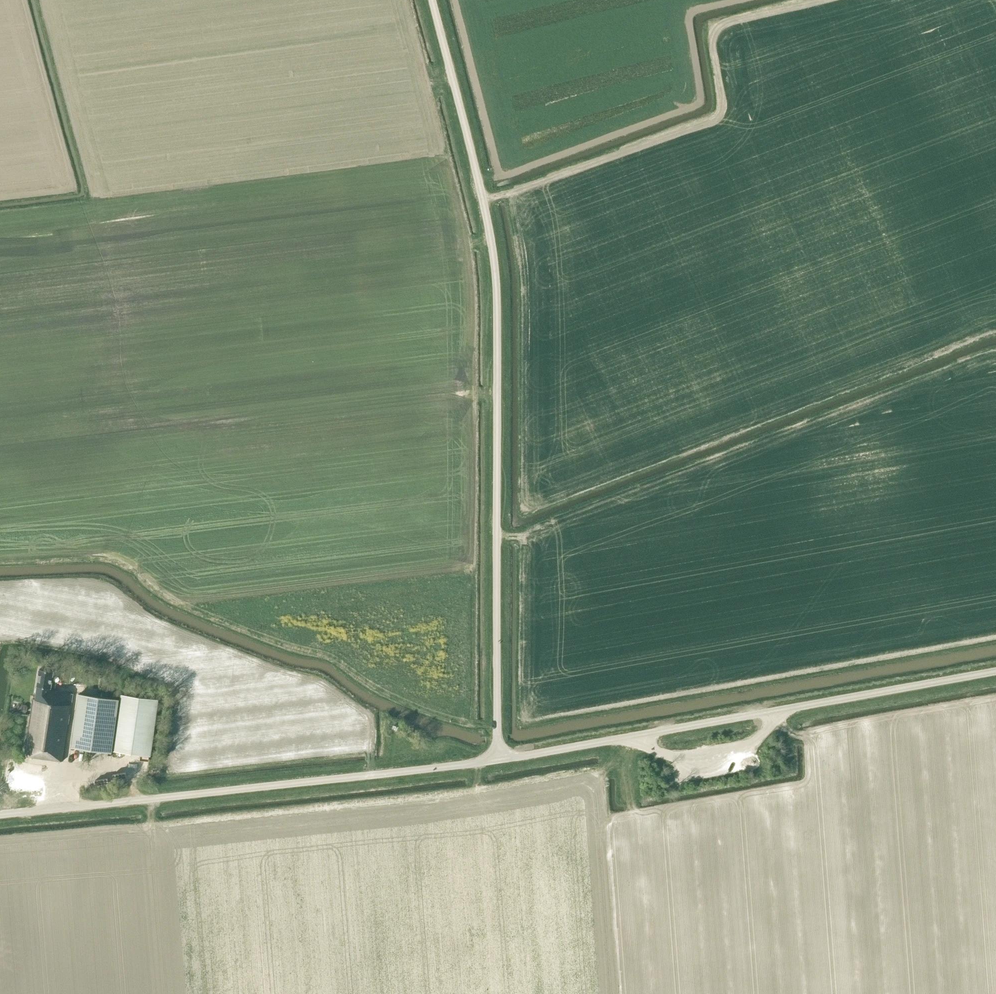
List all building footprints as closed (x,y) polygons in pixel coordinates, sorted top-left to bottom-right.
[(25,755),(63,761),(73,694),(50,690),(53,671),(39,669),(35,699),(33,699),(25,755)] [(114,750),(150,756),(158,699),(122,694),(117,730),(115,730),(119,701),(79,695),(71,748),(111,754),(112,748),(114,748),(114,750)]
